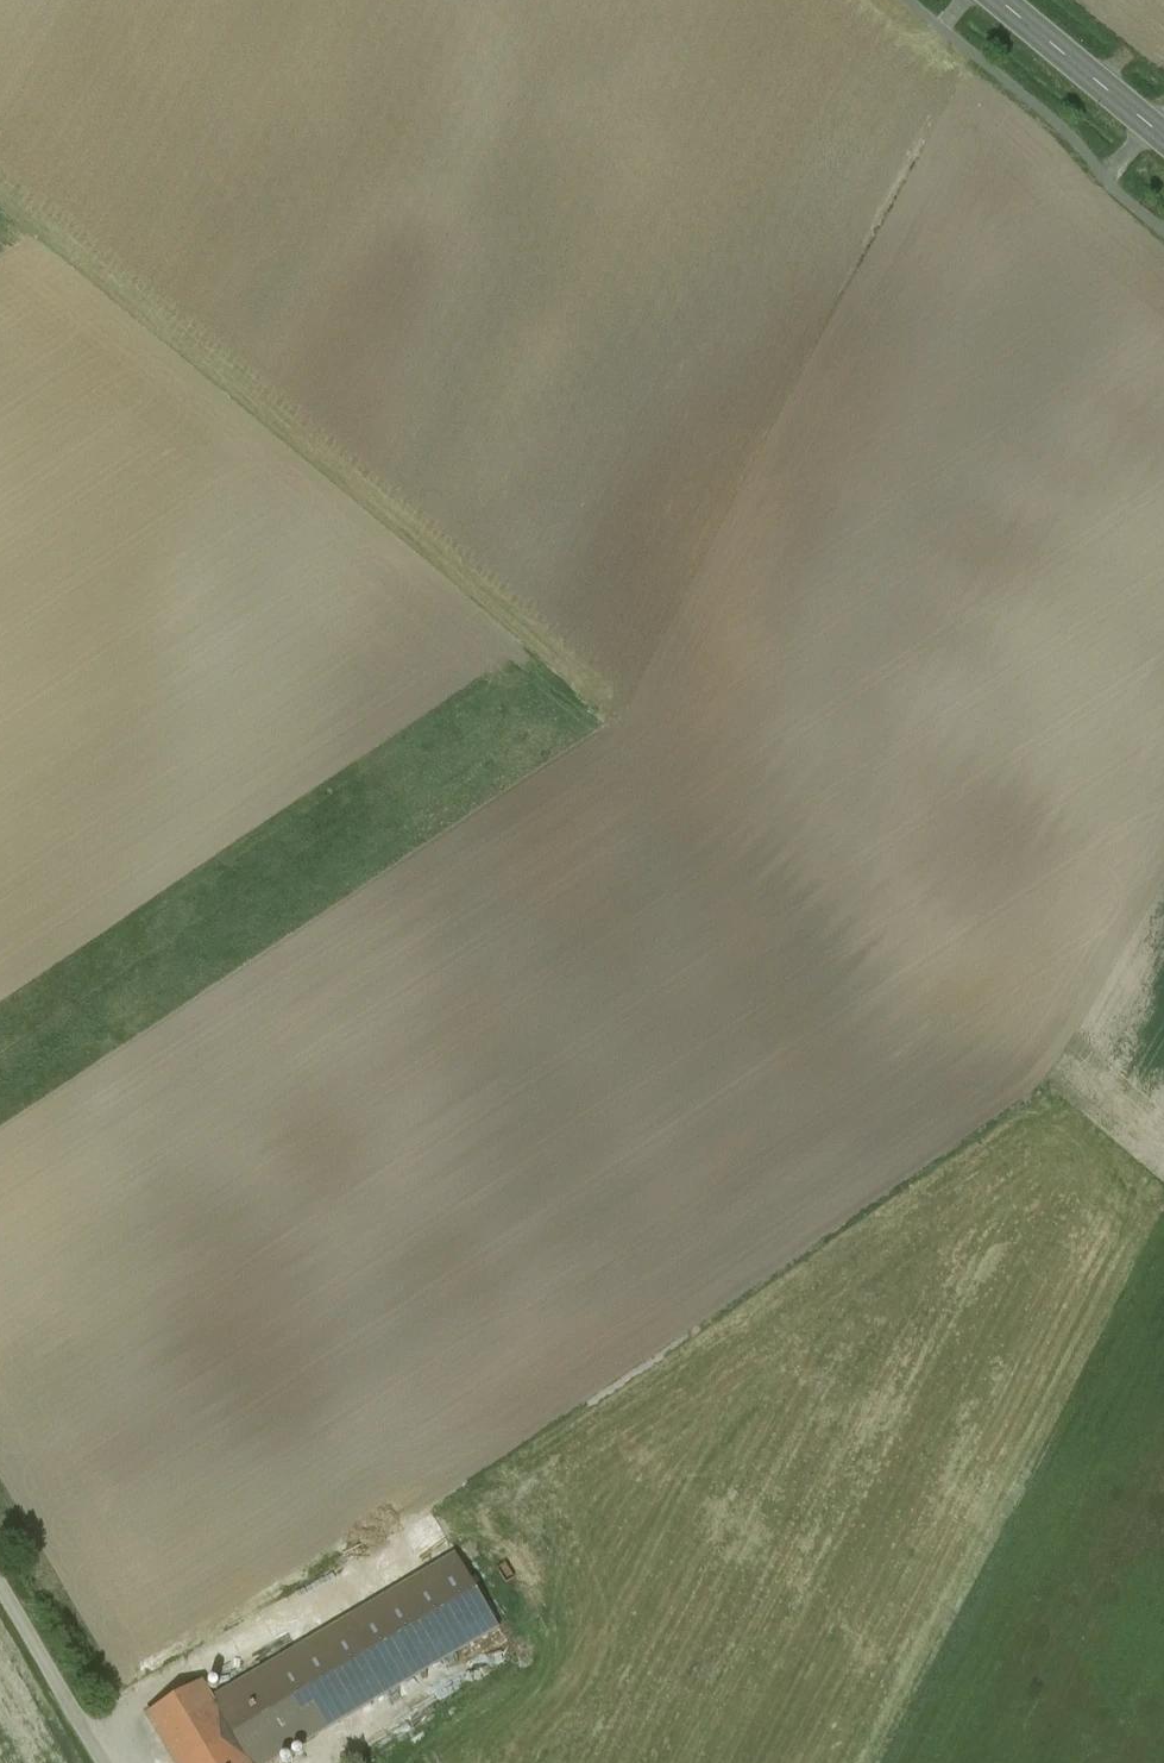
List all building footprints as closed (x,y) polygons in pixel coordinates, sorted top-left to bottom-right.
[(209,1700),(246,1762),(271,1762),(499,1629),(455,1555),(209,1700)] [(149,1713),(179,1762),(246,1762),(209,1700),(199,1683),(149,1713)]
